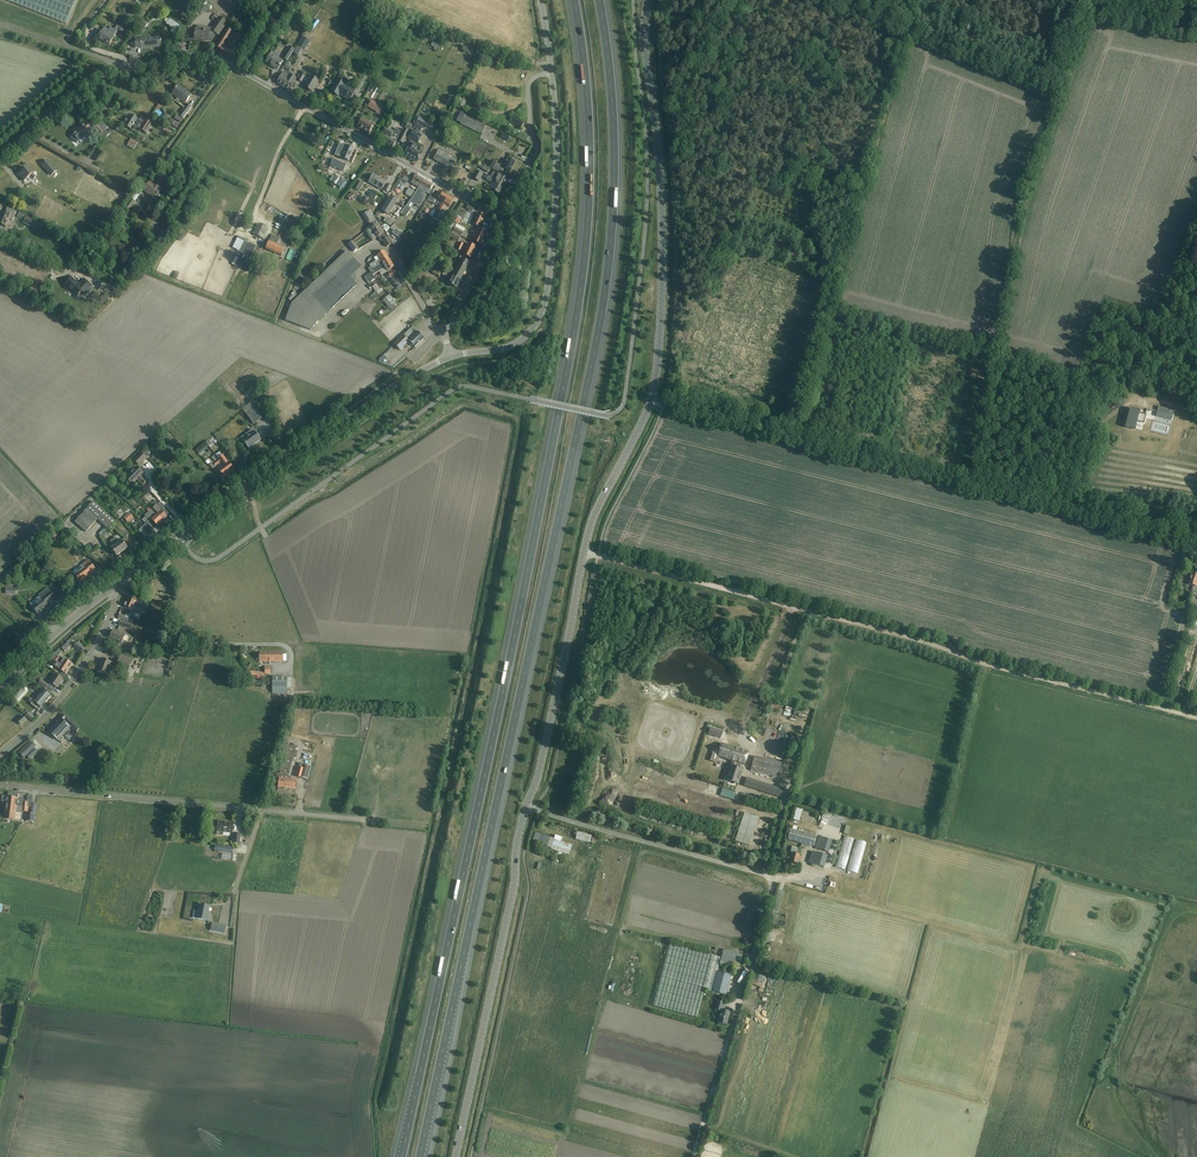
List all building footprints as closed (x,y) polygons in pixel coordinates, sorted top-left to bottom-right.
[(67,24),(76,0),(6,0),(67,24)] [(215,32),(218,35),(227,23),(221,18),(212,30),(215,32)] [(272,19),(270,23),(268,26),(275,30),(279,23),(276,21),(272,19)] [(122,22),(119,27),(118,30),(123,33),(128,25),(122,22)] [(118,30),(119,27),(117,26),(114,30),(110,28),(109,30),(104,27),(98,38),(109,45),(114,37),(113,37),(118,30)] [(194,30),(193,33),(194,34),(195,35),(194,39),(208,41),(212,41),(214,40),(215,32),(212,30),(211,31),(210,31),(196,29),(195,29),(194,30)] [(219,54),(236,63),(239,56),(230,51),(230,50),(229,49),(228,51),(222,47),(223,46),(220,45),(225,37),(228,39),(232,33),(227,30),(217,47),(221,50),(219,54)] [(144,37),(135,38),(135,39),(130,44),(136,48),(141,48),(161,46),(160,41),(161,41),(161,40),(160,40),(160,37),(144,39),(144,37)] [(293,53),(298,56),(303,48),(304,49),(309,41),(303,37),(293,53)] [(283,58),(287,61),(294,50),(290,47),(283,58)] [(280,66),(282,61),(278,59),(279,56),(272,52),(266,63),(271,65),(271,64),(278,68),(277,69),(278,69),(279,67),(280,67),(280,66)] [(277,83),(284,87),(290,90),(294,84),(293,83),(296,78),(290,75),(288,77),(283,73),(277,83)] [(304,87),(312,92),(318,81),(311,77),(304,87)] [(338,79),(333,87),(330,92),(335,95),(336,93),(339,94),(339,95),(350,101),(355,90),(351,88),(350,89),(344,86),(345,84),(338,79)] [(175,89),(175,90),(172,94),(185,103),(191,95),(185,90),(185,91),(183,89),(178,86),(176,88),(175,89)] [(461,95),(457,104),(463,107),(467,98),(461,95)] [(372,101),(368,107),(375,111),(379,105),(372,101)] [(183,119),(191,108),(187,105),(179,116),(183,119)] [(460,124),(465,127),(481,135),(487,124),(466,113),(460,124)] [(140,130),(147,134),(151,127),(149,127),(152,123),(146,120),(145,123),(141,121),(140,122),(139,121),(131,116),(125,126),(130,130),(135,122),(142,127),(140,130)] [(417,122),(430,128),(435,130),(438,125),(419,117),(417,122)] [(511,122),(521,128),(524,124),(515,117),(511,122)] [(362,119),(360,122),(357,127),(368,134),(373,125),(362,119)] [(413,127),(421,131),(424,127),(415,122),(413,127)] [(73,134),(73,135),(71,137),(77,143),(79,141),(79,142),(91,131),(84,124),(73,134)] [(103,132),(98,126),(97,125),(94,128),(104,139),(109,134),(106,130),(103,132)] [(166,128),(163,132),(172,136),(174,133),(166,128)] [(386,135),(382,141),(392,148),(396,142),(395,142),(398,138),(397,137),(400,132),(400,133),(398,131),(397,130),(396,130),(396,129),(393,133),(389,130),(389,129),(388,129),(387,128),(383,133),(386,135)] [(398,141),(403,144),(409,132),(404,129),(398,141)] [(417,162),(422,154),(414,149),(417,144),(422,136),(412,131),(408,139),(413,141),(411,144),(404,155),(417,162)] [(128,144),(135,147),(138,143),(131,139),(128,144)] [(339,144),(334,155),(338,157),(348,161),(353,149),(344,144),(343,146),(339,144)] [(442,154),(443,152),(439,150),(434,159),(451,169),(456,161),(442,154)] [(343,172),(346,165),(335,160),(333,159),(330,166),(343,172)] [(510,172),(515,163),(509,159),(507,162),(506,161),(503,166),(491,160),(488,166),(501,173),(501,174),(504,168),(510,171),(510,172)] [(42,165),(51,176),(57,171),(48,161),(42,165)] [(32,169),(30,171),(27,167),(21,172),(21,173),(18,176),(24,182),(27,179),(30,176),(33,180),(36,178),(33,174),(35,172),(32,169)] [(477,171),(475,173),(473,178),(479,182),(483,174),(477,171)] [(488,176),(504,185),(507,180),(502,177),(493,172),(490,177),(488,176)] [(143,182),(139,188),(153,198),(152,198),(154,199),(156,200),(160,195),(158,194),(169,179),(161,173),(157,179),(159,180),(156,186),(150,181),(147,185),(143,182)] [(373,175),(370,180),(368,182),(382,190),(386,182),(373,175)] [(411,183),(419,188),(424,180),(416,175),(411,183)] [(504,185),(488,176),(486,180),(493,184),(490,189),(499,194),(504,185)] [(393,190),(395,192),(402,180),(407,183),(409,180),(404,177),(403,179),(400,178),(393,190)] [(335,184),(343,189),(347,183),(339,178),(335,184)] [(356,189),(360,191),(365,182),(361,180),(356,189)] [(414,197),(410,202),(419,208),(425,198),(424,197),(426,193),(428,194),(433,185),(424,180),(420,187),(419,188),(414,197)] [(406,194),(412,197),(415,192),(409,189),(406,194)] [(439,192),(435,200),(438,201),(436,204),(439,206),(437,210),(440,211),(448,196),(442,193),(439,192)] [(448,196),(440,211),(439,213),(442,215),(445,209),(446,206),(449,207),(454,199),(448,196)] [(125,207),(128,209),(134,201),(131,199),(125,207)] [(6,227),(10,220),(12,221),(16,212),(8,208),(5,212),(2,211),(0,215),(1,215),(0,217),(0,224),(6,227)] [(405,208),(401,215),(405,218),(410,211),(406,208),(405,208)] [(363,216),(370,227),(377,222),(370,211),(363,216)] [(439,213),(435,220),(442,224),(446,217),(442,215),(439,213)] [(472,224),(479,228),(485,216),(478,213),(472,224)] [(23,224),(36,230),(40,222),(27,216),(23,224)] [(378,223),(375,225),(370,228),(376,238),(378,237),(381,242),(383,241),(387,247),(391,244),(378,223)] [(253,234),(259,237),(262,239),(267,229),(258,224),(253,234)] [(289,227),(284,229),(289,239),(294,237),(289,227)] [(455,228),(452,232),(461,236),(463,232),(455,228)] [(474,242),(480,245),(486,233),(477,229),(472,238),(475,239),(474,242)] [(461,236),(452,232),(450,237),(458,241),(461,236)] [(265,249),(281,256),(284,248),(277,245),(280,238),(272,235),(265,249)] [(236,251),(243,254),(248,243),(241,240),(236,251)] [(348,245),(354,252),(358,248),(353,241),(348,245)] [(460,242),(458,246),(474,253),(476,248),(468,243),(466,247),(463,245),(464,244),(460,242)] [(244,255),(251,258),(256,248),(249,244),(244,255)] [(474,253),(458,246),(456,249),(460,251),(463,252),(462,255),(471,259),(474,253)] [(292,303),(285,321),(310,330),(357,285),(350,278),(361,267),(347,251),(292,303)] [(368,269),(369,271),(389,259),(384,251),(377,256),(379,260),(369,266),(370,267),(368,269)] [(424,261),(435,267),(442,270),(445,265),(427,256),(424,261)] [(459,258),(453,270),(455,271),(463,276),(470,264),(459,258)] [(389,259),(369,271),(371,274),(366,276),(370,282),(375,279),(372,275),(385,268),(387,272),(394,268),(389,259)] [(442,270),(435,267),(432,273),(439,276),(442,270)] [(411,280),(419,285),(426,275),(419,269),(411,280)] [(388,274),(390,278),(397,274),(394,270),(388,274)] [(452,276),(460,281),(463,276),(455,271),(452,276)] [(444,272),(442,275),(447,278),(444,282),(447,283),(451,285),(456,288),(460,281),(452,276),(449,274),(444,272)] [(65,285),(69,289),(77,296),(81,292),(84,295),(92,286),(88,283),(84,279),(79,285),(71,278),(65,285)] [(353,299),(349,304),(354,309),(359,304),(353,299)] [(412,345),(413,345),(415,347),(424,339),(413,327),(410,329),(404,335),(394,344),(399,350),(409,341),(410,342),(408,343),(410,345),(412,345)] [(244,408),(247,414),(246,414),(253,425),(263,419),(257,408),(256,408),(253,403),(244,408)] [(1159,407),(1157,416),(1171,420),(1174,411),(1159,407)] [(1130,409),(1126,428),(1136,431),(1137,427),(1135,427),(1137,421),(1144,423),(1146,414),(1140,413),(1141,411),(1130,409)] [(277,431),(261,440),(267,450),(283,441),(277,431)] [(243,440),(249,449),(249,448),(260,440),(261,440),(255,432),(254,432),(249,436),(248,433),(242,437),(244,440),(243,440)] [(216,444),(220,438),(216,435),(212,441),(216,444)] [(218,458),(218,459),(219,460),(229,474),(234,470),(230,464),(233,463),(223,450),(219,453),(221,456),(218,458)] [(134,461),(139,465),(146,458),(141,453),(134,461)] [(216,462),(214,464),(216,466),(219,464),(221,467),(218,470),(224,478),(229,474),(219,460),(216,462)] [(136,480),(143,486),(147,481),(141,475),(143,473),(137,467),(126,478),(132,484),(136,480)] [(94,502),(75,523),(86,532),(97,520),(111,532),(113,529),(118,523),(94,502)] [(159,503),(153,509),(163,520),(167,517),(166,516),(168,513),(159,503)] [(150,512),(146,516),(150,521),(152,520),(153,522),(157,526),(163,520),(153,509),(151,507),(148,509),(150,512)] [(133,519),(138,514),(134,510),(129,515),(133,519)] [(118,523),(113,529),(120,535),(125,539),(130,534),(118,523)] [(139,531),(144,536),(151,530),(146,525),(139,531)] [(52,536),(55,539),(63,530),(60,527),(52,536)] [(112,549),(113,551),(117,556),(127,548),(122,541),(119,543),(115,538),(110,542),(114,547),(112,549)] [(74,574),(80,582),(91,574),(91,573),(96,570),(89,560),(75,570),(74,571),(74,572),(74,573),(74,574)] [(47,605),(55,598),(50,591),(41,598),(40,597),(30,604),(32,607),(32,608),(33,608),(32,609),(35,612),(38,614),(48,606),(47,605)] [(129,596),(127,601),(145,609),(147,609),(149,605),(137,600),(129,596)] [(127,601),(125,606),(133,610),(132,614),(135,615),(136,614),(140,615),(142,611),(144,612),(145,609),(127,601)] [(175,602),(151,603),(151,611),(175,610),(175,602)] [(121,621),(119,625),(131,629),(133,625),(121,621)] [(110,638),(122,643),(123,640),(125,641),(127,641),(128,637),(125,636),(125,635),(117,631),(115,630),(114,632),(113,632),(110,638)] [(82,652),(84,649),(85,648),(77,643),(74,647),(82,652)] [(260,653),(259,659),(259,660),(269,660),(269,662),(283,662),(283,653),(269,653),(260,653)] [(56,656),(54,660),(69,670),(73,664),(61,657),(60,659),(56,656)] [(96,672),(107,677),(110,668),(107,667),(110,662),(102,659),(96,672)] [(131,663),(120,659),(117,665),(129,670),(131,663)] [(52,664),(51,665),(55,667),(66,675),(69,670),(54,660),(52,664)] [(245,677),(264,679),(264,673),(246,671),(245,677)] [(48,685),(47,687),(50,690),(53,685),(57,688),(63,680),(54,674),(52,678),(53,678),(48,685)] [(272,693),(287,694),(287,678),(273,678),(272,693)] [(41,680),(38,684),(46,689),(47,687),(48,685),(41,680)] [(24,699),(33,689),(29,685),(20,695),(24,699)] [(43,690),(31,704),(39,711),(51,696),(43,690)] [(50,732),(58,740),(70,727),(76,732),(79,729),(63,714),(56,721),(58,722),(55,724),(56,725),(53,729),(52,729),(51,729),(50,730),(50,731),(51,731),(50,732)] [(17,722),(21,725),(26,720),(23,716),(17,722)] [(721,738),(723,731),(711,728),(709,734),(721,738)] [(41,738),(27,752),(30,755),(32,753),(36,757),(47,745),(41,738)] [(282,744),(277,761),(276,767),(280,768),(280,774),(277,774),(277,778),(279,779),(278,787),(295,789),(296,780),(289,780),(289,770),(296,747),(282,744)] [(726,780),(738,784),(748,753),(722,745),(719,756),(732,761),(726,780)] [(308,746),(307,754),(315,755),(316,747),(308,746)] [(754,757),(751,771),(778,778),(782,764),(754,757)] [(298,767),(297,771),(296,776),(302,778),(304,769),(298,767)] [(744,786),(781,797),(783,790),(747,779),(744,786)] [(734,793),(724,790),(722,795),(733,798),(734,793)] [(7,797),(7,804),(27,806),(27,807),(28,807),(31,808),(32,804),(32,799),(32,797),(28,796),(27,798),(27,800),(23,800),(23,799),(21,799),(18,799),(18,798),(17,798),(18,794),(9,793),(8,797),(7,797)] [(27,806),(7,804),(6,810),(5,810),(4,818),(13,819),(14,813),(20,813),(20,812),(28,812),(28,807),(27,807),(27,806)] [(756,843),(765,814),(749,809),(741,838),(756,843)] [(217,831),(232,833),(233,824),(218,822),(217,831)] [(540,830),(537,840),(575,851),(577,842),(566,839),(568,834),(560,832),(559,835),(540,830)] [(817,836),(790,830),(787,840),(802,844),(801,847),(805,848),(806,845),(814,847),(817,836)] [(581,839),(596,839),(596,832),(581,831),(581,839)] [(234,833),(233,843),(240,844),(241,834),(234,833)] [(819,836),(815,849),(828,853),(832,840),(819,836)] [(863,871),(871,839),(861,836),(853,868),(863,871)] [(214,851),(226,852),(232,853),(233,847),(215,845),(214,851)] [(789,863),(797,865),(799,855),(795,854),(797,848),(792,847),(790,853),(789,857),(791,857),(789,863)] [(809,863),(824,868),(827,856),(812,852),(809,863)] [(944,888),(938,916),(943,917),(949,889),(944,888)] [(197,919),(203,920),(209,921),(210,914),(208,913),(210,907),(200,905),(197,919)] [(226,926),(212,924),(211,931),(225,933),(226,926)] [(712,993),(717,972),(721,958),(669,944),(653,1006),(697,1018),(704,991),(712,993)] [(731,975),(717,972),(712,993),(726,996),(731,975)] [(718,1023),(726,1026),(730,1012),(721,1010),(722,1007),(723,1007),(724,1003),(717,1001),(714,1010),(721,1012),(718,1023)]
